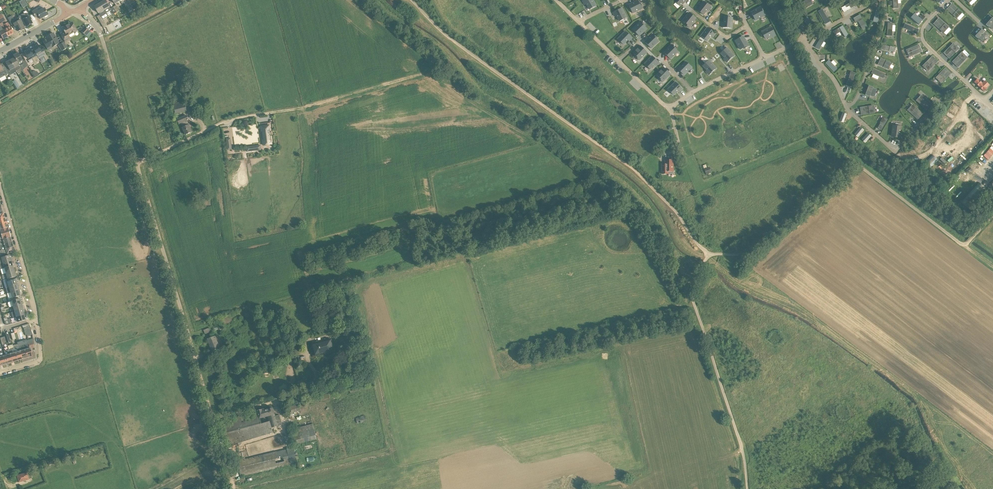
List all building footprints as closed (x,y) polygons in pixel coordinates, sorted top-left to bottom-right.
[(111,10),(114,14),(117,13),(113,7),(111,8),(106,0),(100,3),(106,13),(111,10)] [(584,3),(586,2),(590,9),(596,6),(593,0),(585,0),(583,1),(584,3)] [(811,0),(805,0),(798,4),(801,10),(813,4),(811,0)] [(640,4),(638,1),(629,5),(633,13),(643,8),(640,3),(640,4)] [(853,1),(842,8),(844,12),(856,5),(853,1)] [(711,10),(713,8),(705,2),(699,11),(705,16),(710,9),(711,10)] [(97,17),(103,26),(103,27),(106,25),(103,19),(108,17),(106,13),(100,3),(95,6),(99,14),(99,13),(100,15),(97,17)] [(947,9),(957,18),(962,13),(952,4),(947,9)] [(752,14),(755,20),(764,15),(763,12),(764,12),(761,7),(755,10),(756,12),(752,14)] [(881,9),(876,7),(872,21),(877,22),(881,9)] [(40,19),(48,15),(44,8),(38,11),(37,9),(31,12),(35,18),(38,16),(40,19)] [(622,8),(614,12),(615,15),(616,14),(620,21),(627,18),(622,8)] [(823,8),(818,11),(826,24),(831,21),(828,17),(827,17),(823,8)] [(0,15),(0,25),(3,30),(4,29),(8,37),(13,34),(7,23),(4,25),(2,23),(5,21),(1,14),(0,15)] [(26,27),(32,23),(27,14),(24,15),(26,18),(23,20),(26,27)] [(697,19),(691,14),(684,22),(687,24),(686,25),(691,29),(695,23),(694,22),(697,19)] [(867,27),(859,14),(853,18),(856,22),(858,21),(862,29),(867,27)] [(914,14),(911,18),(919,25),(925,17),(923,14),(919,19),(914,14)] [(18,31),(20,30),(24,28),(18,18),(14,20),(12,16),(8,18),(11,25),(14,24),(18,31)] [(813,27),(807,16),(803,19),(809,30),(813,27)] [(722,27),(731,28),(732,18),(725,17),(724,25),(723,25),(722,27)] [(934,24),(944,33),(948,27),(939,19),(934,24)] [(106,26),(110,32),(122,26),(119,20),(106,26)] [(633,29),(639,36),(647,29),(644,26),(645,25),(641,21),(633,29)] [(67,36),(68,35),(74,32),(77,31),(72,22),(62,28),(64,32),(67,36)] [(918,30),(906,24),(904,28),(914,32),(914,33),(917,34),(918,30)] [(8,37),(4,29),(3,30),(0,25),(0,34),(3,40),(8,37)] [(848,35),(842,25),(839,27),(839,28),(833,31),(834,34),(841,31),(845,37),(848,35)] [(85,27),(82,29),(81,31),(86,36),(90,31),(85,27)] [(773,36),(775,35),(771,27),(761,32),(765,38),(772,35),(773,36)] [(715,33),(707,28),(701,36),(707,41),(712,34),(713,35),(715,33)] [(985,32),(982,29),(975,36),(979,39),(979,38),(982,41),(987,35),(984,33),(985,32)] [(60,34),(64,42),(65,43),(71,40),(69,37),(68,35),(67,36),(64,32),(60,34)] [(618,39),(623,44),(629,39),(630,40),(632,38),(625,32),(618,39)] [(42,40),(48,50),(59,43),(53,33),(46,37),(42,40)] [(656,39),(657,38),(653,34),(645,42),(651,48),(659,41),(656,39)] [(825,38),(821,36),(815,47),(818,49),(825,38)] [(742,37),(735,41),(740,50),(744,48),(744,49),(749,46),(745,40),(744,41),(742,37)] [(68,48),(65,43),(64,42),(59,45),(62,51),(68,48)] [(47,55),(45,51),(42,46),(39,48),(36,43),(34,44),(35,46),(32,48),(34,51),(36,54),(37,56),(39,60),(47,55)] [(890,46),(882,44),(881,49),(889,51),(894,52),(896,47),(890,46)] [(949,58),(958,49),(953,44),(944,53),(949,58)] [(676,49),(672,45),(667,50),(668,51),(665,54),(670,59),(678,52),(675,49),(676,49)] [(919,45),(907,50),(909,56),(922,51),(919,45)] [(647,52),(641,46),(633,53),(636,56),(635,57),(639,60),(647,52)] [(37,56),(36,54),(34,51),(31,52),(28,47),(26,48),(27,50),(24,52),(28,59),(31,57),(32,59),(37,56)] [(727,62),(734,56),(727,48),(721,53),(727,59),(725,60),(727,62)] [(18,53),(13,56),(14,57),(20,68),(22,71),(25,67),(28,66),(22,54),(19,55),(18,53)] [(958,67),(967,58),(962,53),(953,62),(958,67)] [(659,63),(652,56),(645,64),(650,69),(656,63),(657,65),(659,63)] [(13,59),(10,60),(16,70),(20,68),(14,57),(12,58),(13,59)] [(932,57),(923,66),(928,71),(937,62),(932,57)] [(878,64),(888,69),(891,63),(881,59),(878,64)] [(16,70),(10,60),(5,63),(5,62),(2,63),(8,74),(11,73),(12,74),(16,71),(16,70)] [(709,75),(716,68),(709,60),(703,66),(709,72),(708,73),(709,75)] [(828,61),(826,64),(833,72),(836,70),(828,61)] [(686,62),(680,68),(679,66),(677,68),(684,75),(691,67),(686,62)] [(8,74),(2,63),(0,65),(0,78),(8,74)] [(670,74),(664,68),(657,75),(659,78),(663,82),(670,74)] [(941,83),(950,73),(945,68),(936,78),(941,83)] [(874,69),(872,73),(883,78),(884,74),(885,75),(874,69)] [(855,72),(850,71),(847,81),(845,85),(851,87),(855,72)] [(825,74),(818,79),(821,84),(828,79),(825,74)] [(974,82),(984,91),(987,88),(989,85),(985,81),(982,84),(978,79),(974,82)] [(829,81),(822,86),(825,91),(832,86),(829,81)] [(682,89),(676,82),(668,89),(673,95),(679,89),(680,90),(682,89)] [(869,86),(865,95),(870,97),(870,96),(873,97),(876,90),(873,89),(873,88),(869,86)] [(827,97),(835,93),(832,88),(825,92),(827,97)] [(926,109),(931,104),(921,95),(917,101),(926,109)] [(828,100),(831,105),(839,101),(836,96),(828,100)] [(173,104),(176,114),(187,111),(185,101),(173,104)] [(835,113),(842,108),(839,103),(832,107),(835,113)] [(922,114),(913,105),(908,110),(918,119),(922,114)] [(861,115),(874,113),(873,106),(860,108),(861,115)] [(187,121),(189,120),(187,115),(177,119),(179,124),(181,123),(186,135),(192,132),(187,121)] [(880,122),(880,123),(877,128),(881,130),(888,119),(887,120),(884,118),(881,123),(880,122)] [(263,145),(272,144),(271,136),(270,136),(269,130),(270,130),(269,125),(261,126),(262,134),(263,138),(262,138),(263,145)] [(899,137),(901,127),(893,126),(892,136),(899,137)] [(158,132),(160,138),(170,134),(168,128),(158,132)] [(877,139),(870,145),(873,149),(880,144),(877,139)] [(880,155),(886,149),(882,145),(875,151),(880,155)] [(887,150),(882,157),(887,160),(892,153),(887,150)] [(933,155),(925,162),(931,167),(938,160),(933,155)] [(673,171),(673,160),(665,160),(665,164),(661,164),(662,174),(668,174),(668,172),(673,171)] [(971,185),(978,177),(976,175),(968,183),(970,185),(971,185)] [(978,177),(971,185),(975,189),(980,183),(983,180),(979,176),(978,177)] [(980,183),(975,189),(961,203),(970,211),(988,191),(980,183)] [(7,227),(0,229),(0,235),(9,232),(7,227)] [(11,241),(0,245),(0,250),(13,246),(11,241)] [(7,254),(10,253),(11,253),(14,252),(13,246),(0,250),(0,256),(7,254)] [(10,257),(9,255),(0,258),(0,264),(12,260),(11,257),(10,257)] [(12,260),(0,264),(0,268),(0,269),(4,268),(12,266),(12,264),(13,264),(12,260)] [(16,274),(15,271),(6,273),(7,279),(12,277),(16,276),(15,274),(16,274)] [(2,280),(3,283),(5,288),(6,288),(18,285),(17,281),(16,282),(16,280),(13,280),(12,277),(7,279),(2,280)] [(19,288),(18,285),(6,288),(8,293),(10,292),(19,290),(18,288),(19,288)] [(20,295),(20,293),(19,290),(10,292),(12,298),(11,298),(11,301),(14,300),(13,297),(20,295)] [(24,311),(23,311),(23,309),(15,312),(12,312),(13,318),(16,317),(25,314),(24,311)] [(26,317),(25,314),(16,317),(18,322),(26,320),(25,318),(26,317)] [(220,349),(216,336),(207,339),(212,352),(220,349)] [(18,345),(22,359),(28,357),(29,358),(30,357),(31,356),(32,356),(30,348),(34,347),(33,340),(27,342),(28,342),(18,345)] [(312,345),(315,355),(333,350),(331,340),(312,345)] [(13,346),(17,360),(22,359),(18,345),(13,346)] [(9,351),(12,362),(17,360),(13,346),(8,348),(9,351)] [(7,363),(12,362),(9,351),(4,352),(5,355),(3,356),(2,356),(4,361),(6,361),(7,363)] [(285,360),(278,363),(280,368),(288,365),(285,360)] [(349,388),(350,394),(360,391),(359,385),(349,388)] [(288,405),(290,413),(300,411),(298,403),(288,405)] [(257,411),(258,412),(259,419),(275,415),(273,408),(265,410),(265,409),(257,411)] [(220,422),(227,447),(273,433),(272,428),(282,425),(280,415),(275,416),(275,415),(259,419),(258,412),(220,422)] [(291,435),(293,445),(317,439),(314,429),(313,424),(295,428),(296,433),(291,435)] [(241,476),(271,470),(291,465),(287,449),(237,461),(241,476)] [(29,478),(28,472),(18,475),(20,481),(29,478)]
